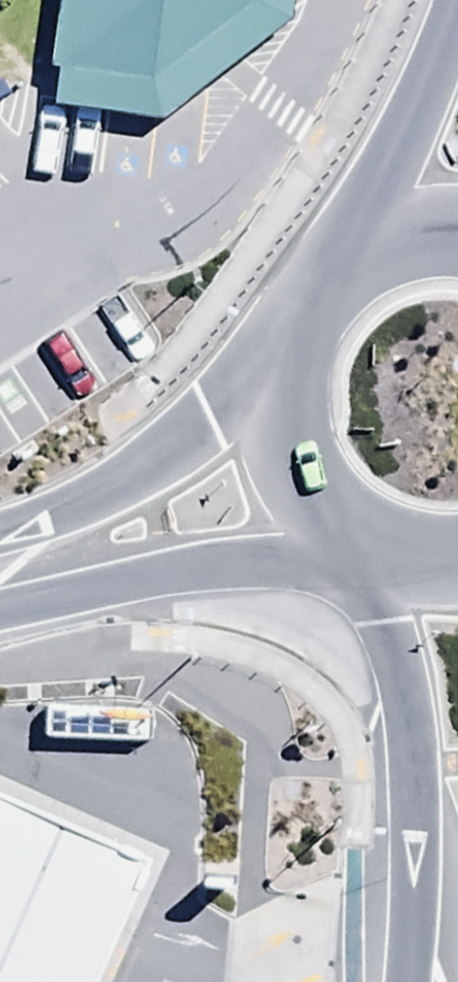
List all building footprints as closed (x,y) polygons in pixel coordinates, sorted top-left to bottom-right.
[(29,104),(162,119),(271,61),(279,0),(39,0),(29,104)] [(177,839),(0,757),(0,981),(110,981),(177,839)]
